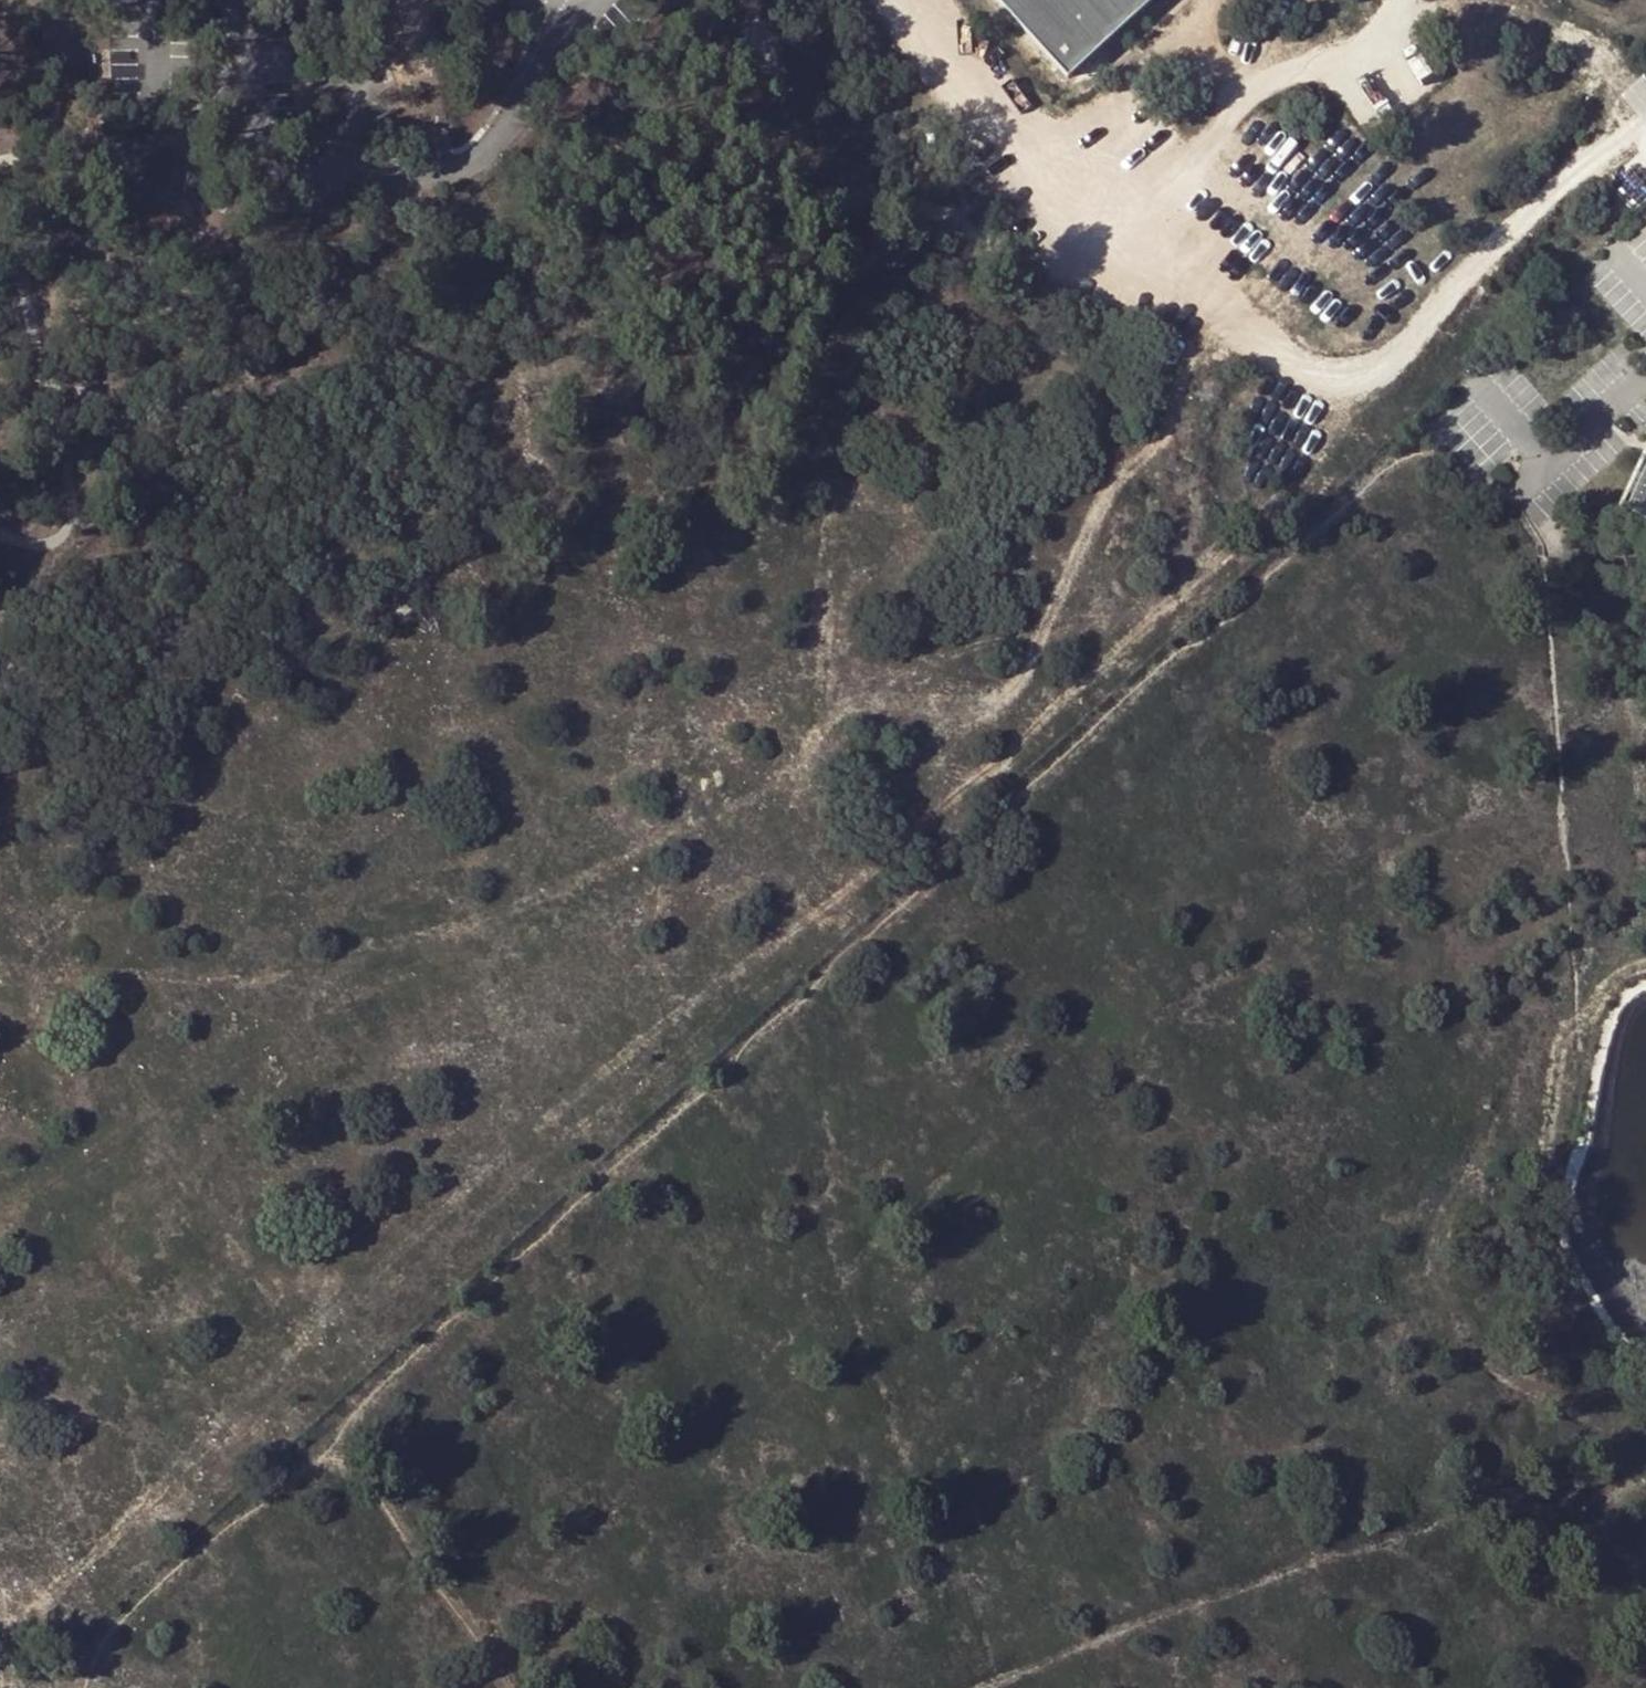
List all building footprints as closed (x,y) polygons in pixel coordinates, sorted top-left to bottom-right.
[(1071,85),(1165,0),(993,0),(1071,85)] [(1627,495),(1645,504),(1645,456),(1627,495)]
